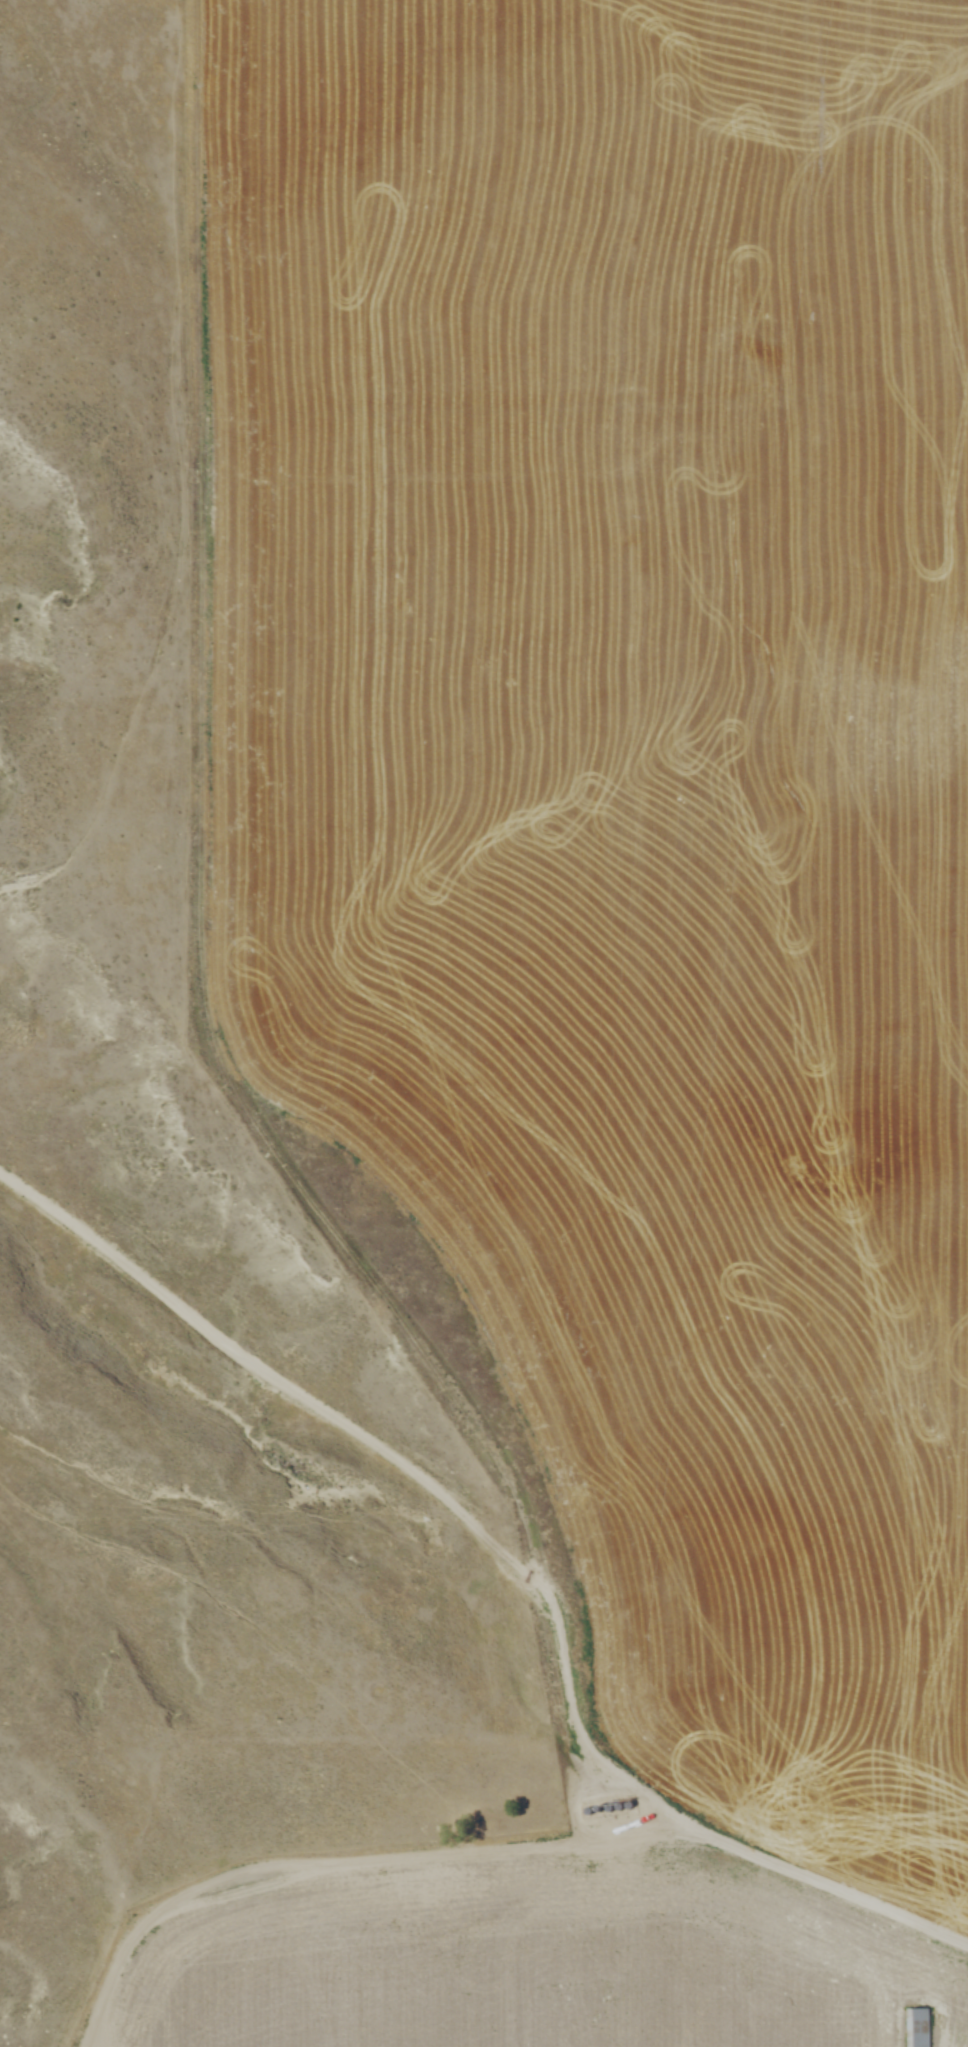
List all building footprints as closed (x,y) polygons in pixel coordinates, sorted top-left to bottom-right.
[(932,2008),(909,2008),(909,2046),(932,2046),(932,2008)]
